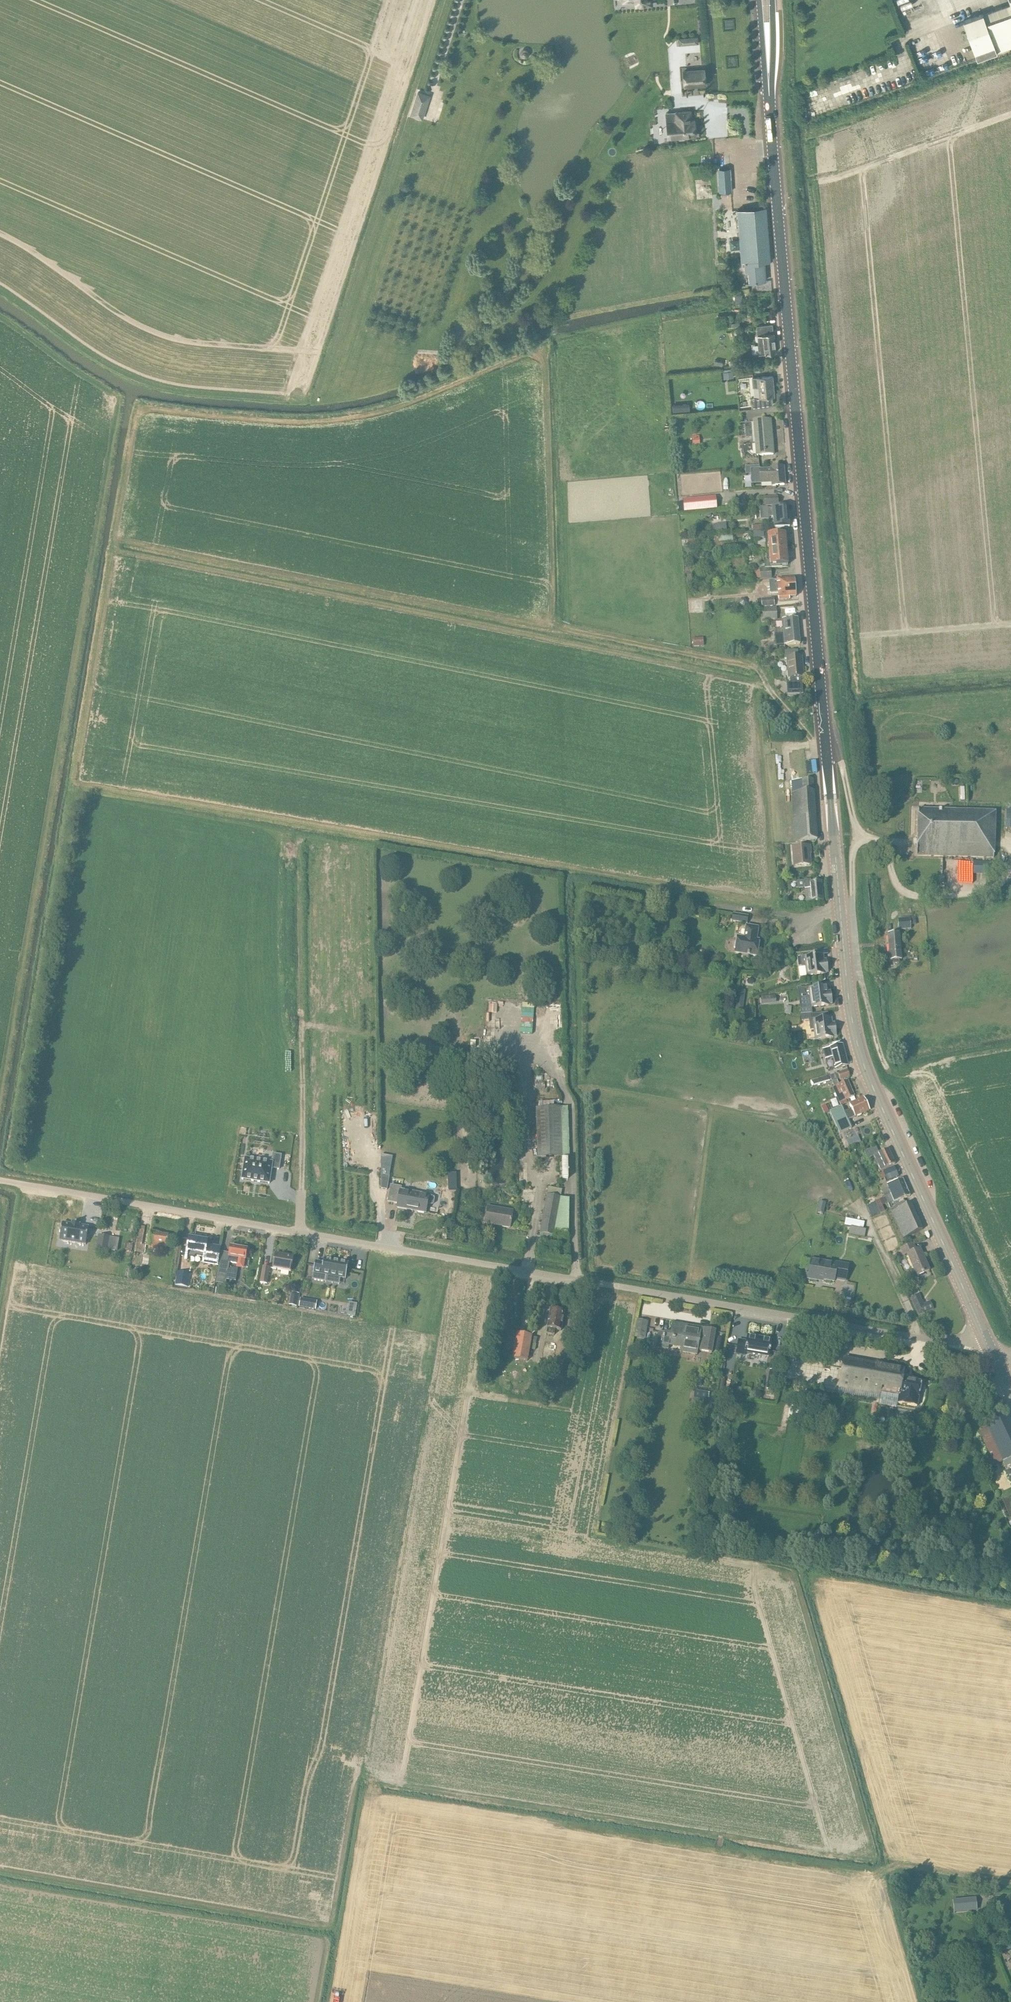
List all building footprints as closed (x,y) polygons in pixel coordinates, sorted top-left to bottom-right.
[(1008,0),(1010,4),(963,22),(967,32),(963,33),(965,39),(969,38),(977,59),(1010,47),(1010,0),(1008,0)] [(690,37),(678,38),(679,45),(691,44),(698,44),(697,37),(690,37)] [(703,70),(683,71),(685,86),(705,84),(703,70)] [(423,94),(417,92),(410,117),(422,121),(424,116),(430,97),(423,94)] [(667,124),(667,137),(675,136),(676,137),(678,137),(679,139),(684,139),(685,137),(695,136),(694,120),(691,121),(690,111),(675,112),(676,122),(674,122),(674,123),(667,124)] [(730,168),(717,169),(718,180),(718,192),(719,192),(731,191),(730,168)] [(756,208),(737,210),(738,221),(739,232),(739,234),(740,240),(740,249),(741,261),(743,261),(744,271),(745,281),(745,282),(752,282),(765,281),(764,263),(769,263),(769,262),(765,208),(756,208)] [(772,323),(756,325),(759,354),(776,352),(774,333),(773,333),(772,323)] [(733,358),(714,359),(714,368),(733,367),(733,358)] [(751,368),(736,369),(737,377),(751,376),(751,368)] [(752,377),(751,378),(752,379),(752,387),(758,387),(759,403),(771,402),(770,396),(774,395),(772,375),(752,377)] [(689,403),(680,404),(681,412),(689,411),(689,403)] [(755,444),(741,445),(742,458),(757,457),(774,455),(771,422),(761,423),(754,423),(755,444)] [(760,468),(750,469),(751,484),(760,483),(760,484),(772,483),(772,486),(785,485),(784,467),(770,468),(770,469),(760,470),(760,468)] [(715,497),(682,499),(683,512),(716,510),(715,497)] [(777,497),(764,499),(764,507),(778,506),(777,497)] [(766,508),(759,509),(760,521),(768,520),(768,518),(771,518),(772,518),(773,528),(789,526),(787,507),(771,509),(768,509),(767,508),(766,508)] [(725,524),(713,525),(714,534),(726,533),(725,524)] [(765,536),(766,553),(787,551),(785,535),(765,536)] [(759,569),(759,571),(754,572),(755,578),(760,578),(760,579),(771,578),(770,567),(788,565),(787,551),(766,553),(768,568),(759,569)] [(794,578),(776,580),(778,601),(790,600),(789,597),(796,597),(794,578)] [(756,600),(757,607),(761,607),(774,606),(774,598),(761,599),(756,600)] [(776,608),(762,609),(763,620),(777,619),(776,608)] [(786,646),(801,645),(798,619),(783,621),(786,646)] [(703,638),(692,638),(693,647),(703,646),(703,638)] [(788,679),(789,678),(790,684),(786,684),(787,696),(794,696),(803,695),(801,677),(803,677),(801,657),(797,657),(797,651),(783,652),(784,660),(787,659),(788,679)] [(791,789),(793,812),(794,843),(818,841),(813,780),(792,782),(791,782),(791,789)] [(993,859),(994,813),(917,811),(916,857),(993,859)] [(792,848),(794,866),(811,865),(810,854),(811,854),(810,846),(792,848)] [(973,874),(993,875),(994,863),(974,862),(973,874)] [(810,880),(796,881),(797,889),(804,889),(805,890),(806,902),(823,901),(821,882),(820,882),(811,883),(810,880)] [(747,923),(748,916),(733,914),(732,921),(747,923)] [(898,919),(899,930),(911,929),(910,918),(898,919)] [(737,941),(734,942),(734,947),(736,950),(735,953),(757,956),(759,941),(756,940),(758,929),(746,927),(744,939),(737,937),(737,941)] [(899,934),(888,935),(890,961),(892,961),(893,964),(899,964),(899,960),(901,959),(899,934)] [(823,961),(822,955),(810,957),(810,955),(800,956),(800,957),(802,957),(803,966),(806,965),(808,976),(825,974),(824,972),(827,972),(826,961),(823,961)] [(811,1008),(800,1009),(801,1016),(810,1014),(812,1014),(811,1008),(812,1008),(829,1006),(829,1004),(831,1004),(830,992),(827,993),(826,987),(814,988),(814,987),(808,987),(811,1008)] [(742,1010),(744,991),(738,990),(735,1009),(742,1010)] [(768,995),(760,996),(761,1004),(769,1004),(768,995)] [(810,1014),(801,1016),(801,1022),(810,1021),(811,1029),(815,1029),(816,1039),(833,1037),(833,1036),(836,1035),(834,1024),(831,1024),(830,1018),(828,1019),(818,1020),(818,1018),(813,1019),(811,1019),(810,1014)] [(836,1069),(848,1066),(841,1042),(832,1044),(833,1047),(822,1050),(825,1060),(833,1058),(836,1069)] [(821,1079),(810,1083),(811,1083),(812,1087),(823,1083),(831,1081),(834,1086),(833,1087),(832,1087),(839,1103),(855,1096),(848,1080),(839,1084),(837,1080),(840,1079),(840,1080),(850,1077),(848,1069),(838,1073),(830,1076),(821,1079)] [(829,1112),(837,1127),(839,1134),(852,1128),(848,1120),(869,1111),(863,1098),(850,1104),(852,1108),(844,1112),(841,1106),(829,1112)] [(538,1109),(536,1109),(537,1157),(562,1156),(569,1156),(568,1135),(562,1135),(561,1108),(553,1108),(553,1102),(538,1102),(538,1109)] [(867,1159),(874,1156),(880,1171),(895,1164),(888,1149),(879,1153),(876,1146),(864,1152),(867,1159)] [(245,1159),(242,1179),(269,1183),(271,1168),(279,1169),(281,1156),(273,1155),(272,1163),(245,1159)] [(894,1167),(883,1172),(887,1181),(898,1176),(894,1167)] [(864,1179),(861,1172),(856,1174),(859,1181),(864,1179)] [(887,1187),(891,1195),(906,1188),(902,1179),(887,1187)] [(401,1187),(390,1185),(387,1202),(397,1204),(397,1208),(425,1213),(427,1204),(432,1205),(433,1204),(434,1199),(433,1197),(428,1196),(428,1195),(400,1190),(401,1187)] [(546,1195),(542,1222),(540,1233),(554,1236),(554,1235),(568,1238),(569,1199),(561,1198),(562,1190),(556,1189),(549,1187),(547,1195),(546,1195)] [(910,1196),(906,1188),(891,1195),(894,1203),(910,1196)] [(883,1198),(874,1202),(875,1202),(878,1209),(879,1212),(880,1214),(885,1212),(884,1209),(882,1205),(883,1205),(885,1204),(883,1198)] [(874,1212),(869,1214),(871,1216),(879,1212),(878,1209),(875,1202),(870,1204),(874,1212)] [(923,1229),(911,1203),(891,1212),(903,1239),(923,1229)] [(513,1212),(487,1207),(484,1223),(484,1224),(510,1228),(513,1212)] [(62,1223),(59,1241),(85,1245),(88,1227),(79,1226),(79,1224),(72,1223),(72,1224),(62,1223)] [(850,1227),(849,1234),(865,1237),(866,1230),(863,1229),(857,1228),(850,1226),(850,1227)] [(169,1235),(151,1232),(148,1249),(158,1250),(158,1245),(167,1247),(169,1235)] [(99,1236),(97,1248),(117,1251),(119,1239),(99,1236)] [(189,1238),(185,1256),(194,1258),(195,1256),(203,1257),(202,1264),(217,1267),(220,1247),(207,1245),(207,1241),(189,1238)] [(126,1243),(124,1250),(132,1252),(134,1245),(126,1243)] [(146,1245),(142,1245),(135,1244),(134,1252),(145,1253),(146,1245)] [(917,1276),(930,1270),(920,1248),(916,1250),(913,1244),(900,1250),(903,1256),(907,1255),(917,1276)] [(220,1255),(215,1283),(225,1284),(226,1278),(236,1279),(238,1268),(233,1267),(227,1269),(228,1262),(237,1264),(237,1258),(244,1260),(246,1249),(231,1246),(229,1257),(220,1255)] [(275,1254),(273,1270),(291,1273),(294,1257),(275,1254)] [(315,1263),(312,1279),(324,1282),(326,1275),(338,1277),(340,1278),(345,1278),(347,1263),(324,1259),(323,1263),(315,1262),(315,1263)] [(848,1265),(811,1259),(808,1279),(817,1281),(817,1279),(834,1282),(834,1280),(845,1281),(848,1265)] [(97,1266),(96,1272),(113,1275),(114,1270),(97,1266)] [(262,1268),(259,1284),(268,1285),(269,1282),(267,1282),(269,1269),(262,1268)] [(177,1273),(175,1286),(188,1288),(190,1276),(177,1273)] [(919,1316),(933,1309),(930,1304),(922,1308),(916,1296),(910,1299),(919,1316)] [(300,1298),(299,1307),(307,1309),(309,1300),(300,1298)] [(348,1303),(346,1316),(354,1317),(357,1304),(348,1303)] [(547,1328),(546,1334),(554,1335),(555,1330),(561,1331),(564,1311),(563,1311),(562,1309),(558,1309),(557,1310),(550,1309),(547,1328)] [(638,1321),(635,1339),(646,1340),(649,1323),(638,1321)] [(659,1332),(657,1348),(668,1350),(669,1346),(680,1348),(680,1352),(697,1355),(698,1350),(712,1352),(716,1331),(672,1323),(670,1334),(659,1332)] [(532,1336),(507,1331),(502,1356),(528,1361),(532,1336)] [(739,1340),(736,1354),(745,1356),(746,1353),(768,1357),(771,1339),(748,1335),(747,1341),(739,1340)] [(837,1348),(847,1350),(848,1343),(838,1341),(837,1348)] [(880,1394),(880,1393),(899,1396),(897,1403),(917,1406),(921,1382),(903,1379),(905,1369),(844,1358),(839,1387),(880,1394)] [(769,1371),(766,1389),(774,1391),(777,1372),(769,1371)] [(694,1392),(693,1405),(706,1407),(708,1394),(694,1392)] [(986,1427),(986,1428),(979,1431),(991,1458),(988,1459),(992,1467),(1002,1462),(1005,1468),(1010,1466),(1010,1468),(1010,1421),(1009,1416),(986,1427)] [(953,1899),(954,1912),(977,1909),(975,1897),(953,1899)] [(1010,1949),(1010,1941),(1006,1943),(1004,1941),(995,1944),(999,1953),(1010,1949)]
